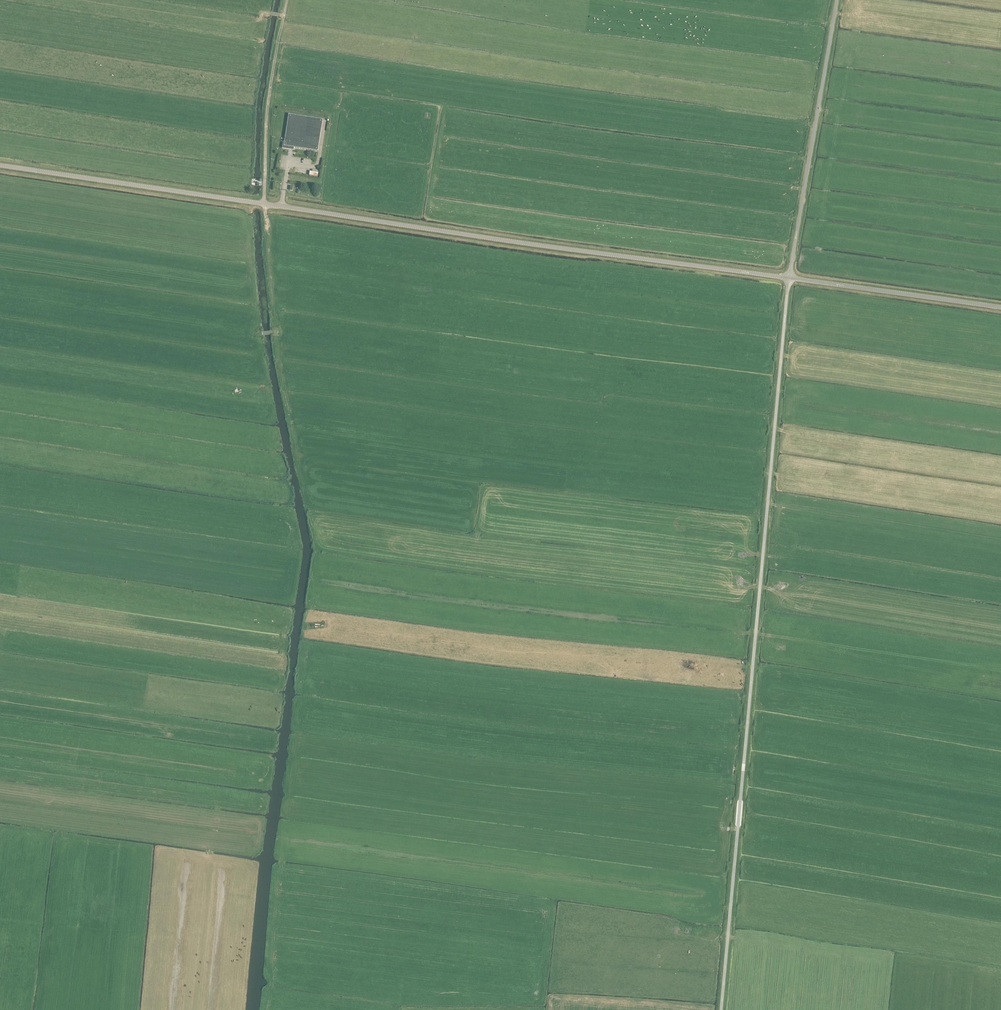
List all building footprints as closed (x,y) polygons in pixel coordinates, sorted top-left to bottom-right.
[(283,141),(282,148),(293,150),(294,147),(318,151),(323,119),(289,114),(285,142),(283,141)]
